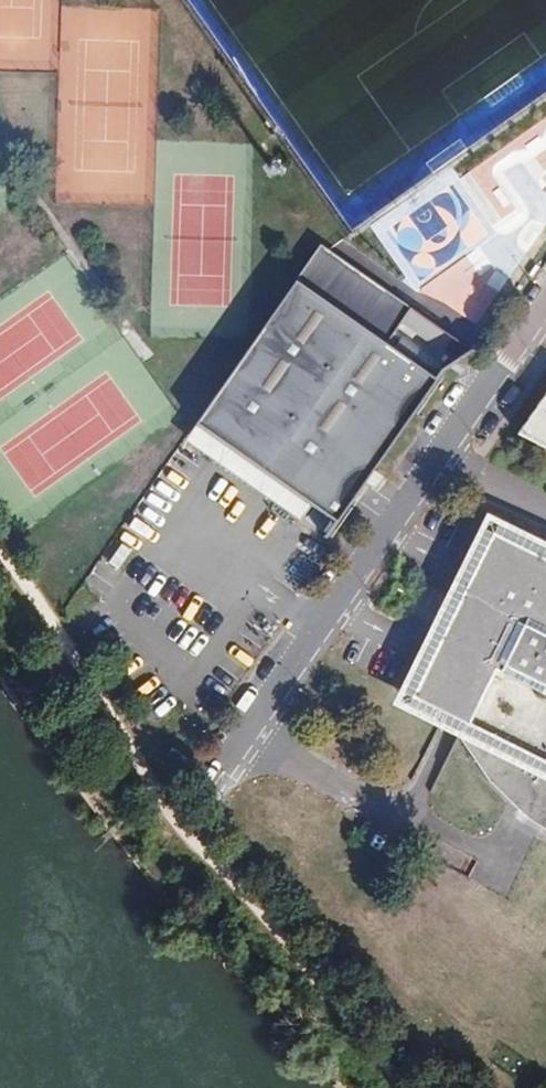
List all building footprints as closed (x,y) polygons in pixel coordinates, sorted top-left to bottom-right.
[(417,302),(326,238),(200,418),(341,517),(383,457),(441,373),(392,338),(417,302)] [(541,397),(520,427),(545,440),(545,390),(541,397)] [(415,693),(471,720),(465,733),(488,774),(532,814),(545,823),(545,550),(534,544),(498,526),(444,636),(415,693)]
